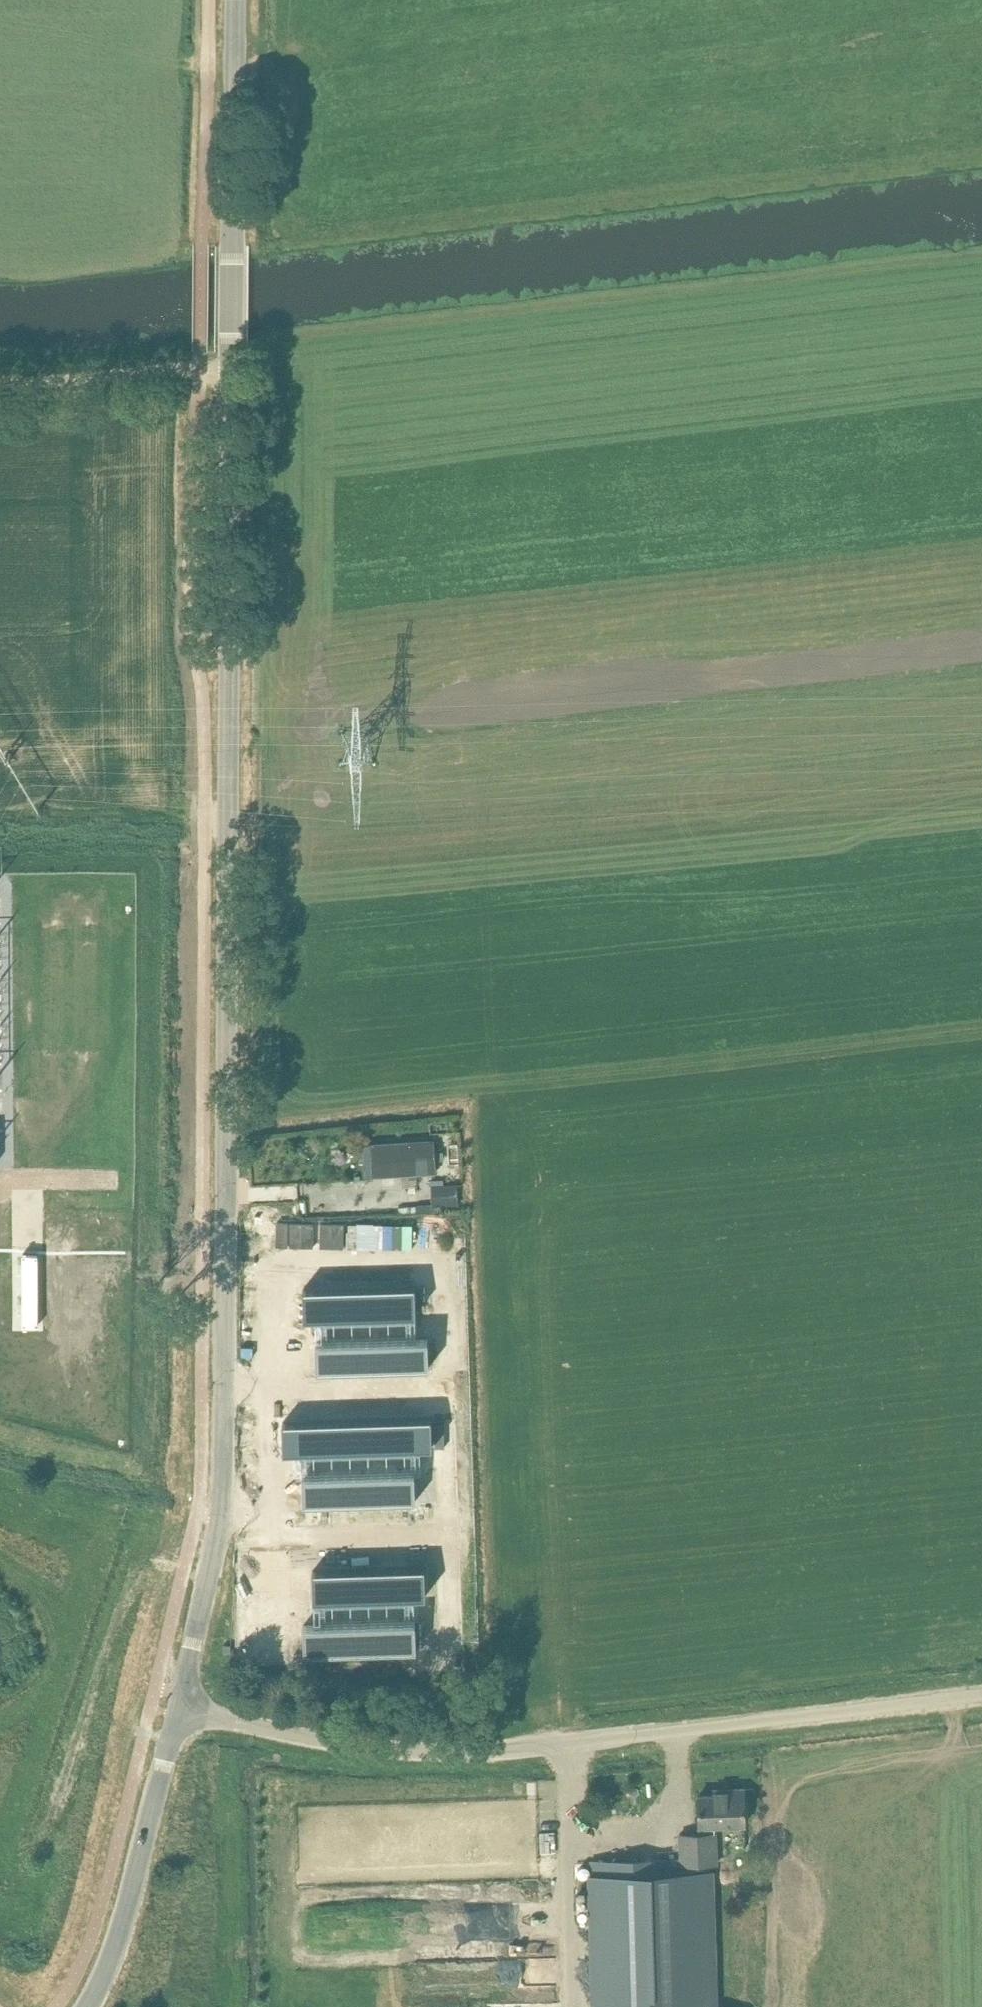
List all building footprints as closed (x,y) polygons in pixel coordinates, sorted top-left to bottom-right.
[(374,1176),(394,1175),(435,1173),(433,1141),(372,1144),(374,1176)] [(458,1183),(432,1184),(433,1206),(459,1205),(458,1183)] [(23,1323),(39,1323),(38,1252),(23,1252),(23,1323)] [(418,1288),(306,1292),(306,1321),(419,1317),(418,1288)] [(431,1342),(318,1345),(319,1374),(432,1370),(431,1342)] [(433,1420),(284,1425),(285,1454),(434,1449),(433,1420)] [(417,1475),(304,1478),(305,1507),(418,1503),(417,1475)] [(425,1563),(313,1567),(314,1596),(426,1592),(425,1563)] [(416,1617),(304,1621),(305,1650),(417,1646),(416,1617)] [(592,1861),(596,2006),(679,2006),(675,1865),(712,1864),(716,1864),(715,1834),(715,1825),(745,1824),(744,1809),(744,1789),(725,1789),(725,1795),(698,1796),(699,1826),(702,1826),(702,1834),(680,1834),(681,1859),(592,1861)]
